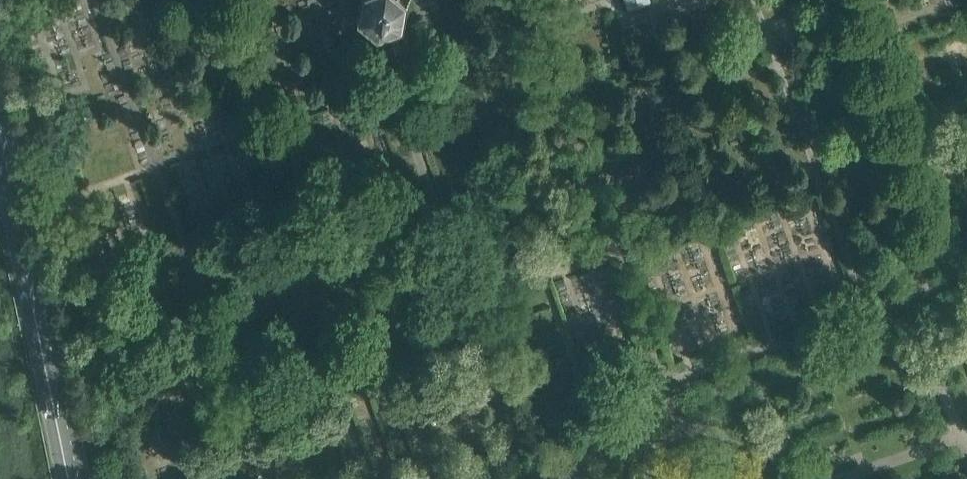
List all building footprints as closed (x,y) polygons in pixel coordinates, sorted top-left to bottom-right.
[(367,27),(368,28),(370,25),(379,32),(376,35),(377,36),(380,33),(381,33),(384,41),(383,42),(383,43),(385,42),(388,51),(387,53),(388,54),(389,52),(396,55),(395,57),(396,57),(397,55),(403,53),(406,54),(406,52),(405,52),(408,45),(409,46),(410,44),(408,44),(405,35),(407,34),(406,33),(405,34),(401,25),(402,25),(406,25),(406,24),(403,23),(404,13),(408,13),(408,11),(405,11),(407,0),(363,0),(363,4),(359,3),(359,5),(362,6),(360,15),(356,17),(357,18),(361,17),(369,24),(367,27)]
